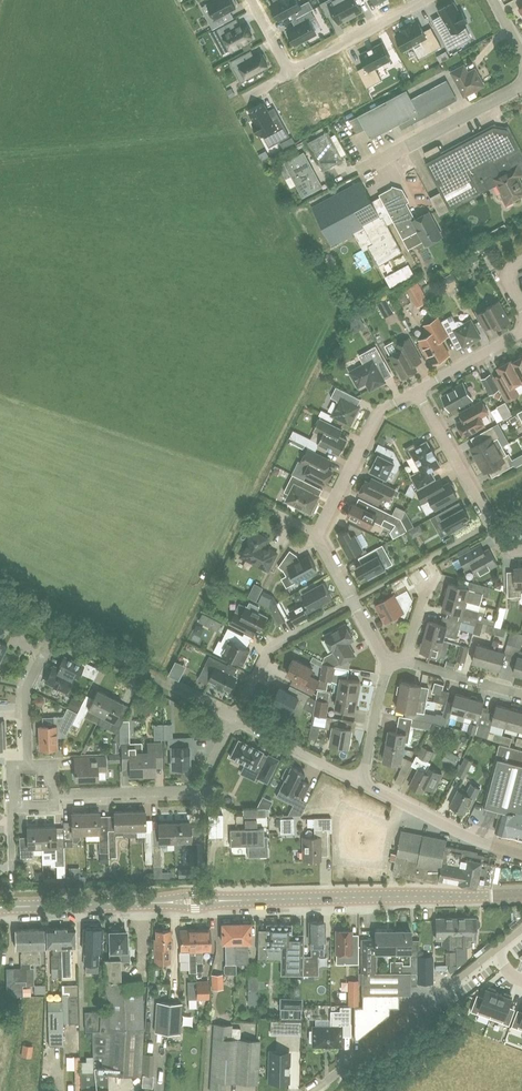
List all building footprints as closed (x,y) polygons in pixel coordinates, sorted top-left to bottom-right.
[(230,10),(236,7),(235,5),(237,4),(235,0),(215,0),(208,4),(212,11),(206,14),(214,28),(224,23),(221,16),(230,10)] [(271,5),(279,20),(290,13),(294,12),(297,17),(300,16),(311,10),(314,8),(309,0),(300,5),(297,0),(280,0),(271,5)] [(351,17),(342,0),(328,0),(320,4),(327,16),(333,13),(339,23),(351,17)] [(351,17),(362,11),(357,0),(342,0),(351,17)] [(448,26),(439,31),(449,49),(464,41),(458,30),(466,26),(466,25),(465,23),(468,21),(461,10),(458,11),(453,2),(439,10),(441,14),(448,26)] [(314,16),(311,10),(300,16),(303,22),(288,30),(289,32),(287,33),(291,40),(293,39),(296,44),(316,33),(309,20),(314,16)] [(229,32),(225,24),(211,32),(216,42),(223,38),(230,50),(232,49),(233,51),(240,47),(239,45),(252,38),(250,33),(252,32),(248,24),(246,25),(245,23),(241,25),(229,32)] [(419,23),(412,26),(411,24),(402,29),(403,31),(396,35),(404,50),(413,45),(421,41),(428,54),(442,46),(431,27),(423,31),(419,23)] [(383,43),(374,48),(368,51),(361,55),(366,65),(358,69),(367,87),(382,79),(375,67),(391,59),(383,43)] [(437,56),(440,62),(450,57),(446,50),(437,56)] [(246,61),(243,55),(231,62),(234,68),(240,65),(248,79),(268,67),(266,62),(268,61),(264,54),(262,55),(261,53),(255,56),(246,61)] [(462,66),(452,72),(464,95),(484,85),(475,69),(468,73),(465,72),(462,66)] [(407,89),(358,115),(371,139),(399,123),(402,128),(457,99),(447,79),(412,98),(407,89)] [(252,102),(269,95),(267,91),(250,98),(252,102)] [(279,116),(272,120),(264,105),(250,112),(255,122),(253,123),(259,135),(261,133),(262,135),(270,131),(277,143),(290,136),(279,116)] [(521,175),(521,170),(519,164),(521,162),(521,156),(508,129),(498,134),(494,126),(425,163),(440,191),(447,203),(437,208),(440,215),(497,185),(501,193),(500,194),(506,206),(513,202),(513,201),(521,196),(521,183),(519,177),(521,175)] [(328,131),(308,142),(323,170),(343,159),(328,131)] [(281,143),(283,148),(289,145),(286,140),(281,143)] [(304,152),(279,165),(291,187),(297,184),(303,196),(321,187),(313,173),(315,172),(304,152)] [(374,243),(370,245),(378,259),(388,254),(385,250),(398,243),(383,216),(381,218),(361,180),(312,207),(333,246),(366,228),(374,243)] [(379,194),(408,249),(424,240),(426,244),(442,236),(429,211),(413,220),(414,222),(410,224),(407,218),(411,216),(397,189),(392,187),(379,194)] [(490,231),(494,239),(510,231),(505,223),(490,231)] [(414,276),(409,266),(386,279),(391,288),(414,276)] [(376,302),(385,318),(394,312),(386,297),(376,302)] [(478,314),(484,325),(486,328),(493,324),(495,328),(510,320),(499,301),(484,309),(485,310),(478,314)] [(353,333),(366,326),(359,315),(347,322),(353,333)] [(454,343),(459,340),(463,346),(480,337),(471,319),(465,323),(464,322),(462,321),(461,320),(459,320),(457,320),(456,321),(452,315),(441,321),(454,343)] [(430,334),(420,340),(433,363),(449,354),(440,339),(447,335),(438,318),(425,325),(430,334)] [(422,361),(417,351),(409,338),(396,345),(399,351),(391,356),(403,377),(406,376),(409,376),(413,374),(414,371),(417,370),(414,365),(422,361)] [(365,364),(360,366),(351,372),(354,377),(353,378),(356,384),(358,384),(359,386),(368,381),(371,388),(370,388),(371,389),(385,381),(377,367),(385,363),(375,346),(360,355),(365,364)] [(511,360),(521,379),(521,355),(518,357),(518,359),(513,362),(511,360)] [(501,373),(495,377),(499,385),(507,400),(519,394),(514,385),(521,381),(521,379),(511,360),(506,363),(504,362),(500,364),(500,366),(498,367),(501,373)] [(490,374),(482,379),(487,386),(486,387),(490,394),(498,389),(490,374)] [(443,396),(450,410),(460,404),(460,405),(472,399),(463,383),(454,388),(455,389),(443,396)] [(360,406),(357,404),(346,399),(349,393),(336,386),(331,397),(337,400),(338,403),(332,415),(351,424),(354,417),(357,416),(359,411),(359,409),(360,406)] [(505,400),(501,402),(508,415),(512,413),(505,400)] [(460,413),(463,419),(457,423),(458,425),(458,427),(460,430),(462,430),(465,436),(485,425),(480,417),(489,412),(482,401),(468,409),(460,413)] [(515,415),(509,418),(512,423),(518,420),(515,415)] [(340,436),(343,430),(320,418),(314,430),(323,434),(318,443),(326,447),(327,450),(331,452),(334,451),(340,454),(347,440),(340,436)] [(500,437),(496,429),(494,425),(481,433),(484,440),(476,444),(471,447),(478,460),(498,449),(503,446),(498,438),(500,437)] [(414,444),(405,449),(410,457),(413,455),(421,470),(411,475),(418,488),(435,478),(431,471),(441,465),(436,456),(432,449),(432,450),(427,441),(415,447),(414,444)] [(503,446),(498,449),(478,460),(485,472),(490,470),(498,465),(502,472),(515,464),(509,453),(507,454),(503,446)] [(394,451),(388,447),(384,456),(380,454),(379,454),(371,470),(387,478),(392,467),(398,470),(401,464),(394,451)] [(331,460),(321,456),(308,449),(301,462),(309,466),(305,473),(325,484),(332,470),(327,468),(331,460)] [(281,468),(275,465),(274,467),(275,467),(272,472),(278,475),(281,468)] [(293,492),(289,502),(311,513),(312,510),(314,511),(318,504),(316,503),(318,498),(315,497),(317,494),(308,490),(312,483),(293,474),(286,488),(293,492)] [(372,477),(370,482),(366,480),(359,493),(379,503),(382,496),(390,500),(395,488),(372,477)] [(450,482),(445,485),(441,478),(417,490),(424,503),(431,499),(436,508),(457,496),(454,491),(456,489),(453,484),(450,484),(450,482)] [(411,483),(406,493),(413,497),(416,491),(411,483)] [(382,525),(385,518),(396,524),(401,534),(408,530),(402,520),(402,519),(372,504),(369,510),(354,503),(353,504),(352,504),(351,504),(349,508),(349,510),(351,510),(348,516),(370,527),(374,520),(382,525)] [(463,507),(453,513),(450,507),(435,515),(438,521),(442,519),(450,533),(467,524),(464,520),(469,518),(463,507)] [(402,520),(408,530),(415,526),(406,511),(402,520)] [(348,530),(339,535),(350,556),(363,548),(356,535),(361,533),(363,529),(350,523),(347,529),(348,530)] [(420,523),(415,526),(408,530),(412,537),(424,531),(420,523)] [(254,531),(243,552),(241,556),(268,570),(277,553),(264,546),(268,538),(254,531)] [(481,544),(471,550),(459,556),(466,569),(471,566),(474,567),(478,574),(497,563),(489,549),(485,551),(481,544)] [(365,562),(362,563),(356,567),(362,577),(366,575),(369,579),(386,569),(378,555),(381,553),(378,547),(362,556),(365,562)] [(290,550),(279,566),(284,570),(287,576),(292,573),(296,581),(317,570),(309,555),(295,563),(293,560),(297,555),(290,550)] [(515,571),(515,582),(508,582),(508,596),(521,596),(521,567),(515,567),(515,571)] [(450,582),(446,595),(466,601),(472,603),(475,590),(483,593),(482,595),(488,596),(491,587),(469,581),(467,587),(450,582)] [(496,581),(494,587),(501,589),(502,583),(496,581)] [(263,587),(255,583),(248,596),(256,600),(263,587)] [(307,611),(322,602),(332,597),(324,583),(302,594),(307,602),(289,612),(295,622),(309,615),(307,611)] [(386,622),(392,619),(393,620),(394,620),(398,618),(399,617),(398,615),(400,614),(405,616),(413,599),(408,590),(396,597),(395,595),(376,605),(386,622)] [(262,595),(259,601),(267,605),(270,599),(262,595)] [(461,613),(459,620),(461,621),(476,625),(477,621),(482,622),(483,618),(485,613),(480,611),(480,610),(464,606),(466,601),(446,595),(442,608),(461,613)] [(231,623),(246,630),(254,634),(257,628),(260,630),(267,616),(257,611),(260,607),(251,602),(248,607),(247,606),(242,615),(236,612),(231,623)] [(274,615),(282,611),(277,602),(269,606),(274,615)] [(429,620),(425,635),(444,640),(445,635),(457,638),(461,621),(459,620),(443,616),(444,617),(442,624),(429,620)] [(218,630),(222,622),(216,619),(211,627),(218,630)] [(484,623),(482,622),(477,621),(476,625),(474,633),(480,634),(484,623)] [(497,626),(488,624),(487,631),(495,633),(497,626)] [(346,625),(326,636),(334,650),(335,650),(342,663),(355,655),(348,643),(354,639),(346,625)] [(497,626),(495,633),(505,636),(506,629),(497,626)] [(250,650),(247,648),(239,644),(243,635),(228,627),(221,642),(227,645),(223,653),(233,658),(232,661),(240,665),(242,663),(243,664),(250,650)] [(507,644),(514,646),(518,632),(511,630),(507,644)] [(520,648),(521,648),(521,643),(521,633),(518,632),(514,646),(520,648)] [(449,642),(444,640),(425,635),(421,650),(439,655),(439,656),(445,658),(449,642)] [(501,669),(504,658),(505,652),(498,650),(501,641),(494,639),(491,648),(487,665),(501,669)] [(473,661),(487,665),(491,648),(477,644),(473,661)] [(457,660),(465,662),(469,647),(462,645),(457,660)] [(518,655),(517,661),(513,672),(521,675),(521,650),(520,649),(518,655)] [(237,676),(234,675),(225,670),(228,665),(210,655),(204,667),(213,672),(209,680),(230,690),(232,687),(234,688),(237,681),(235,680),(237,676)] [(83,666),(64,656),(58,668),(54,665),(46,681),(65,691),(73,675),(77,677),(83,666)] [(322,666),(323,663),(323,661),(313,656),(311,660),(322,666)] [(291,683),(299,687),(313,694),(316,688),(319,681),(309,676),(313,668),(295,659),(287,673),(294,677),(291,683)] [(179,679),(184,669),(179,666),(180,663),(176,661),(169,674),(179,679)] [(323,663),(322,666),(320,678),(319,681),(316,688),(322,689),(325,679),(332,680),(335,666),(323,663)] [(332,680),(340,683),(339,692),(357,696),(360,681),(348,678),(349,668),(335,666),(332,680)] [(424,699),(419,698),(421,685),(401,681),(399,695),(424,700),(424,699)] [(304,708),(314,713),(316,700),(310,696),(310,695),(298,689),(295,695),(280,688),(273,701),(292,711),(295,703),(304,708)] [(436,693),(434,700),(446,704),(447,700),(450,691),(443,689),(441,695),(436,693)] [(88,708),(101,715),(110,696),(97,690),(88,708)] [(357,696),(339,692),(336,707),(355,711),(357,696)] [(463,720),(465,714),(470,697),(456,693),(454,701),(447,700),(446,704),(444,712),(450,714),(451,710),(459,712),(457,719),(463,720)] [(397,708),(407,710),(419,712),(417,719),(430,721),(435,722),(441,723),(441,724),(444,712),(443,715),(435,713),(434,714),(422,712),(424,700),(399,695),(397,708)] [(465,714),(473,716),(471,723),(477,725),(475,734),(481,736),(484,724),(487,716),(480,714),(483,705),(484,701),(478,699),(477,696),(472,695),(470,697),(465,714)] [(110,696),(101,715),(96,723),(116,733),(113,739),(119,742),(119,728),(122,721),(125,716),(118,713),(123,703),(110,696)] [(316,699),(316,700),(314,713),(314,714),(326,716),(329,701),(316,699)] [(506,726),(511,708),(497,704),(494,713),(492,722),(493,722),(506,726)] [(72,723),(79,727),(87,710),(80,707),(72,723)] [(506,726),(520,729),(521,721),(521,711),(519,711),(518,709),(512,707),(511,708),(506,726)] [(331,744),(348,747),(352,728),(343,727),(344,719),(326,716),(314,714),(312,725),(334,729),(331,744)] [(389,730),(386,745),(404,749),(405,742),(408,742),(412,722),(413,718),(406,717),(400,715),(397,732),(389,730)] [(54,726),(39,726),(40,748),(56,748),(56,737),(64,736),(63,716),(53,716),(54,726)] [(119,728),(119,742),(119,743),(121,743),(122,762),(129,762),(130,775),(142,775),(142,755),(141,743),(129,743),(129,721),(122,721),(119,728)] [(163,738),(163,724),(154,724),(155,739),(163,738)] [(484,724),(481,736),(488,738),(490,732),(491,726),(484,724)] [(495,733),(494,733),(493,739),(501,742),(503,735),(495,733)] [(503,735),(501,742),(510,744),(512,738),(503,735)] [(177,746),(171,747),(172,767),(189,767),(189,754),(194,754),(193,737),(177,737),(177,746)] [(268,753),(266,757),(261,755),(262,752),(263,752),(238,739),(230,756),(254,768),(256,764),(262,767),(257,777),(267,782),(273,769),(274,769),(279,759),(268,753)] [(148,754),(142,755),(142,775),(155,774),(155,761),(162,761),(161,742),(147,742),(148,754)] [(496,830),(510,834),(511,835),(511,834),(521,837),(521,749),(500,743),(483,805),(501,810),(496,830)] [(403,756),(404,749),(386,745),(384,760),(404,764),(400,772),(406,775),(413,761),(403,756)] [(428,749),(422,746),(417,756),(423,759),(428,761),(433,752),(428,749)] [(120,755),(109,756),(110,767),(120,766),(120,755)] [(75,757),(75,764),(75,779),(97,778),(97,770),(105,770),(105,756),(75,757)] [(462,765),(457,774),(465,777),(473,762),(465,758),(462,765)] [(280,788),(288,792),(284,800),(293,804),(287,815),(301,815),(307,802),(300,799),(302,795),(303,796),(309,783),(301,779),(304,773),(291,766),(289,769),(286,767),(281,777),(284,778),(280,788)] [(426,786),(434,790),(442,773),(429,767),(426,772),(419,768),(410,785),(423,791),(426,786)] [(452,806),(451,807),(457,810),(457,809),(465,812),(468,806),(470,808),(480,788),(472,783),(466,794),(459,790),(451,805),(452,806)] [(244,817),(255,817),(255,808),(244,808),(244,809),(244,815),(244,817)] [(129,811),(130,836),(137,836),(137,829),(145,829),(145,810),(129,811)] [(108,852),(108,832),(108,825),(99,826),(99,811),(85,812),(86,833),(99,833),(99,852),(108,852)] [(129,811),(114,811),(114,830),(123,829),(123,837),(130,836),(129,811)] [(63,821),(64,843),(64,847),(73,846),(73,841),(77,841),(80,838),(80,833),(86,833),(85,812),(71,812),(72,821),(63,821)] [(320,845),(328,845),(327,831),(331,831),(331,817),(314,818),(314,837),(303,837),(304,860),(320,859),(320,845)] [(190,822),(174,823),(175,843),(175,851),(185,850),(185,843),(182,843),(182,840),(190,840),(190,828),(190,822)] [(158,823),(159,829),(159,841),(167,841),(167,843),(175,843),(174,823),(158,823)] [(65,866),(64,847),(64,843),(56,843),(55,826),(41,827),(42,847),(51,847),(51,860),(54,860),(55,866),(65,866)] [(33,847),(42,847),(41,827),(27,827),(27,844),(19,844),(20,857),(33,857),(33,847)] [(257,828),(245,829),(230,829),(230,846),(248,845),(248,857),(268,856),(268,835),(264,836),(263,828),(257,828)] [(144,831),(145,836),(145,851),(153,851),(152,843),(152,831),(144,831)] [(401,831),(396,861),(393,874),(435,882),(435,878),(477,886),(477,885),(477,886),(477,885),(485,886),(485,885),(491,886),(496,864),(482,861),(484,855),(472,853),(473,851),(446,846),(447,840),(401,831)] [(108,832),(108,852),(109,853),(109,858),(117,858),(116,832),(108,832)] [(202,878),(202,864),(201,842),(193,842),(195,878),(202,878)] [(160,843),(152,843),(153,851),(153,863),(153,866),(161,865),(160,843)] [(456,945),(456,939),(456,918),(436,918),(436,939),(442,939),(442,945),(450,945),(456,945)] [(456,939),(456,945),(469,945),(469,939),(475,939),(475,927),(478,927),(480,925),(480,921),(478,919),(475,919),(475,918),(456,918),(456,939)] [(303,967),(302,974),(318,974),(318,948),(324,948),(324,940),(325,940),(324,921),(310,921),(310,941),(310,948),(311,948),(311,966),(303,967)] [(236,973),(236,963),(247,963),(247,942),(251,942),(250,923),(222,923),(222,942),(225,942),(226,965),(224,967),(224,972),(226,973),(236,973)] [(266,924),(266,944),(266,947),(282,947),(281,974),(302,974),(303,967),(303,934),(291,934),(291,924),(266,924)] [(75,927),(60,928),(61,967),(69,967),(69,956),(71,956),(71,947),(75,947),(75,927)] [(23,995),(23,985),(34,985),(34,967),(29,967),(29,963),(40,963),(40,956),(39,956),(39,948),(44,947),(44,928),(15,929),(15,948),(21,948),(21,957),(20,957),(21,968),(14,968),(14,981),(10,985),(10,992),(13,996),(23,995)] [(62,977),(61,967),(60,928),(46,928),(47,947),(52,947),(52,955),(51,955),(52,977),(62,977)] [(83,928),(83,949),(84,949),(84,964),(98,965),(98,950),(102,950),(103,928),(83,928)] [(189,951),(190,962),(190,972),(196,972),(196,962),(195,929),(180,930),(181,951),(189,951)] [(195,929),(196,962),(202,961),(202,951),(210,951),(210,929),(195,929)] [(155,959),(161,959),(161,963),(169,962),(169,947),(172,947),(172,938),(170,938),(170,930),(156,930),(156,938),(154,938),(155,959)] [(344,954),(344,963),(358,963),(358,946),(351,946),(351,930),(336,930),(336,954),(344,954)] [(417,984),(417,982),(433,982),(433,956),(419,956),(419,945),(411,945),(411,940),(411,930),(375,930),(375,939),(362,939),(362,955),(362,972),(362,995),(362,1007),(383,1007),(389,1007),(399,1007),(399,994),(406,994),(406,984),(411,984),(417,984)] [(92,1030),(93,1072),(108,1073),(140,1075),(143,1028),(142,980),(121,981),(120,959),(123,959),(122,950),(127,950),(126,931),(110,932),(107,932),(107,942),(109,942),(110,959),(105,959),(106,1011),(90,1011),(85,1016),(85,1030),(92,1030)] [(257,973),(248,974),(248,990),(257,990),(257,973)] [(221,974),(211,974),(212,988),(222,988),(221,974)] [(188,998),(197,998),(196,981),(187,982),(188,998)] [(196,981),(197,998),(208,998),(208,981),(196,981)] [(39,992),(49,992),(49,984),(39,984),(39,992)] [(483,999),(476,997),(471,1011),(490,1018),(500,993),(495,991),(496,989),(489,987),(488,988),(487,988),(484,996),(483,999)] [(500,993),(490,1018),(510,1025),(514,1011),(508,1009),(509,1006),(513,998),(511,997),(512,995),(505,992),(504,994),(500,993)] [(357,1006),(357,994),(349,994),(349,1006),(357,1006)] [(62,1010),(63,1022),(63,1023),(78,1023),(77,996),(62,996),(62,1010)] [(192,999),(193,1007),(201,1007),(200,998),(192,999)] [(280,998),(280,1008),(302,1008),(302,998),(280,998)] [(157,1002),(155,1031),(167,1032),(169,1002),(157,1002)] [(169,1002),(167,1032),(179,1033),(181,1003),(169,1002)] [(341,1024),(350,1024),(350,1007),(340,1007),(340,1011),(331,1011),(331,1027),(313,1027),(313,1031),(310,1031),(309,1041),(313,1041),(313,1045),(341,1045),(341,1024)] [(389,1014),(389,1007),(383,1007),(362,1007),(354,1007),(354,1039),(357,1039),(389,1014)] [(445,1019),(451,1023),(460,1012),(454,1007),(445,1019)] [(48,1010),(49,1046),(63,1045),(63,1023),(63,1022),(62,1010),(48,1010)] [(517,1012),(512,1026),(521,1029),(521,1014),(517,1012)] [(210,1090),(225,1090),(226,1081),(257,1083),(260,1041),(240,1040),(240,1028),(231,1027),(232,1025),(214,1024),(210,1090)] [(171,1043),(172,1052),(186,1051),(185,1042),(171,1043)] [(23,1046),(21,1056),(30,1057),(31,1047),(23,1046)] [(277,1081),(276,1082),(281,1082),(281,1081),(288,1082),(289,1053),(270,1052),(269,1081),(277,1081)] [(108,1073),(93,1072),(81,1072),(82,1090),(109,1089),(108,1073)]
